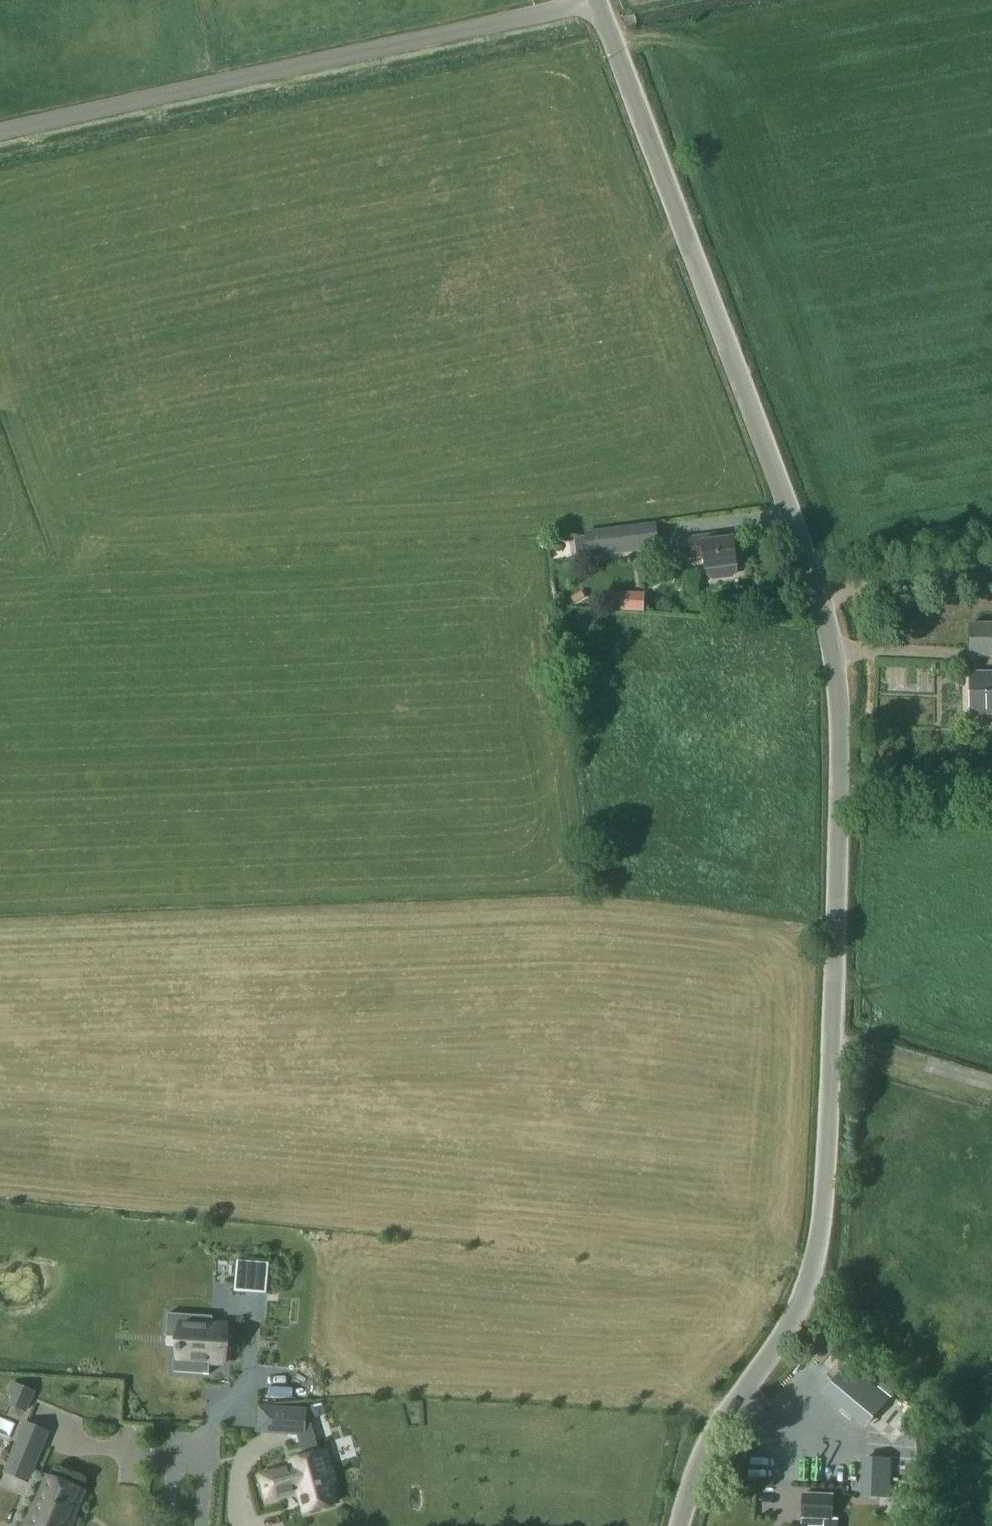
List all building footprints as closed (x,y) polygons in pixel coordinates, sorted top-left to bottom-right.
[(655,521),(586,531),(589,555),(642,547),(638,524),(653,522),(653,523),(655,523),(655,521)] [(709,536),(680,540),(683,560),(705,557),(707,570),(719,568),(720,574),(725,577),(733,576),(737,571),(736,566),(738,565),(737,556),(741,555),(743,552),(741,541),(738,539),(734,540),(734,538),(710,541),(709,536)] [(609,596),(609,612),(628,612),(628,597),(609,596)] [(971,624),(971,658),(991,658),(991,624),(971,624)] [(971,716),(991,716),(991,673),(971,673),(971,716)] [(232,1368),(233,1346),(227,1346),(228,1336),(212,1335),(212,1337),(182,1336),(181,1368),(210,1370),(209,1373),(226,1374),(226,1368),(232,1368)] [(846,1366),(824,1393),(864,1426),(886,1399),(846,1366)] [(311,1435),(312,1409),(262,1406),(260,1433),(311,1435)] [(47,1434),(25,1424),(5,1473),(27,1482),(47,1434)] [(341,1486),(336,1468),(332,1469),(327,1452),(323,1453),(319,1439),(305,1444),(309,1457),(295,1461),(296,1466),(263,1475),(270,1501),(304,1492),(310,1513),(341,1504),(337,1487),(341,1486)] [(883,1496),(883,1457),(859,1457),(859,1496),(883,1496)] [(44,1474),(23,1525),(67,1525),(82,1489),(44,1474)] [(819,1519),(831,1520),(832,1495),(802,1494),(801,1525),(819,1525),(819,1519)]
